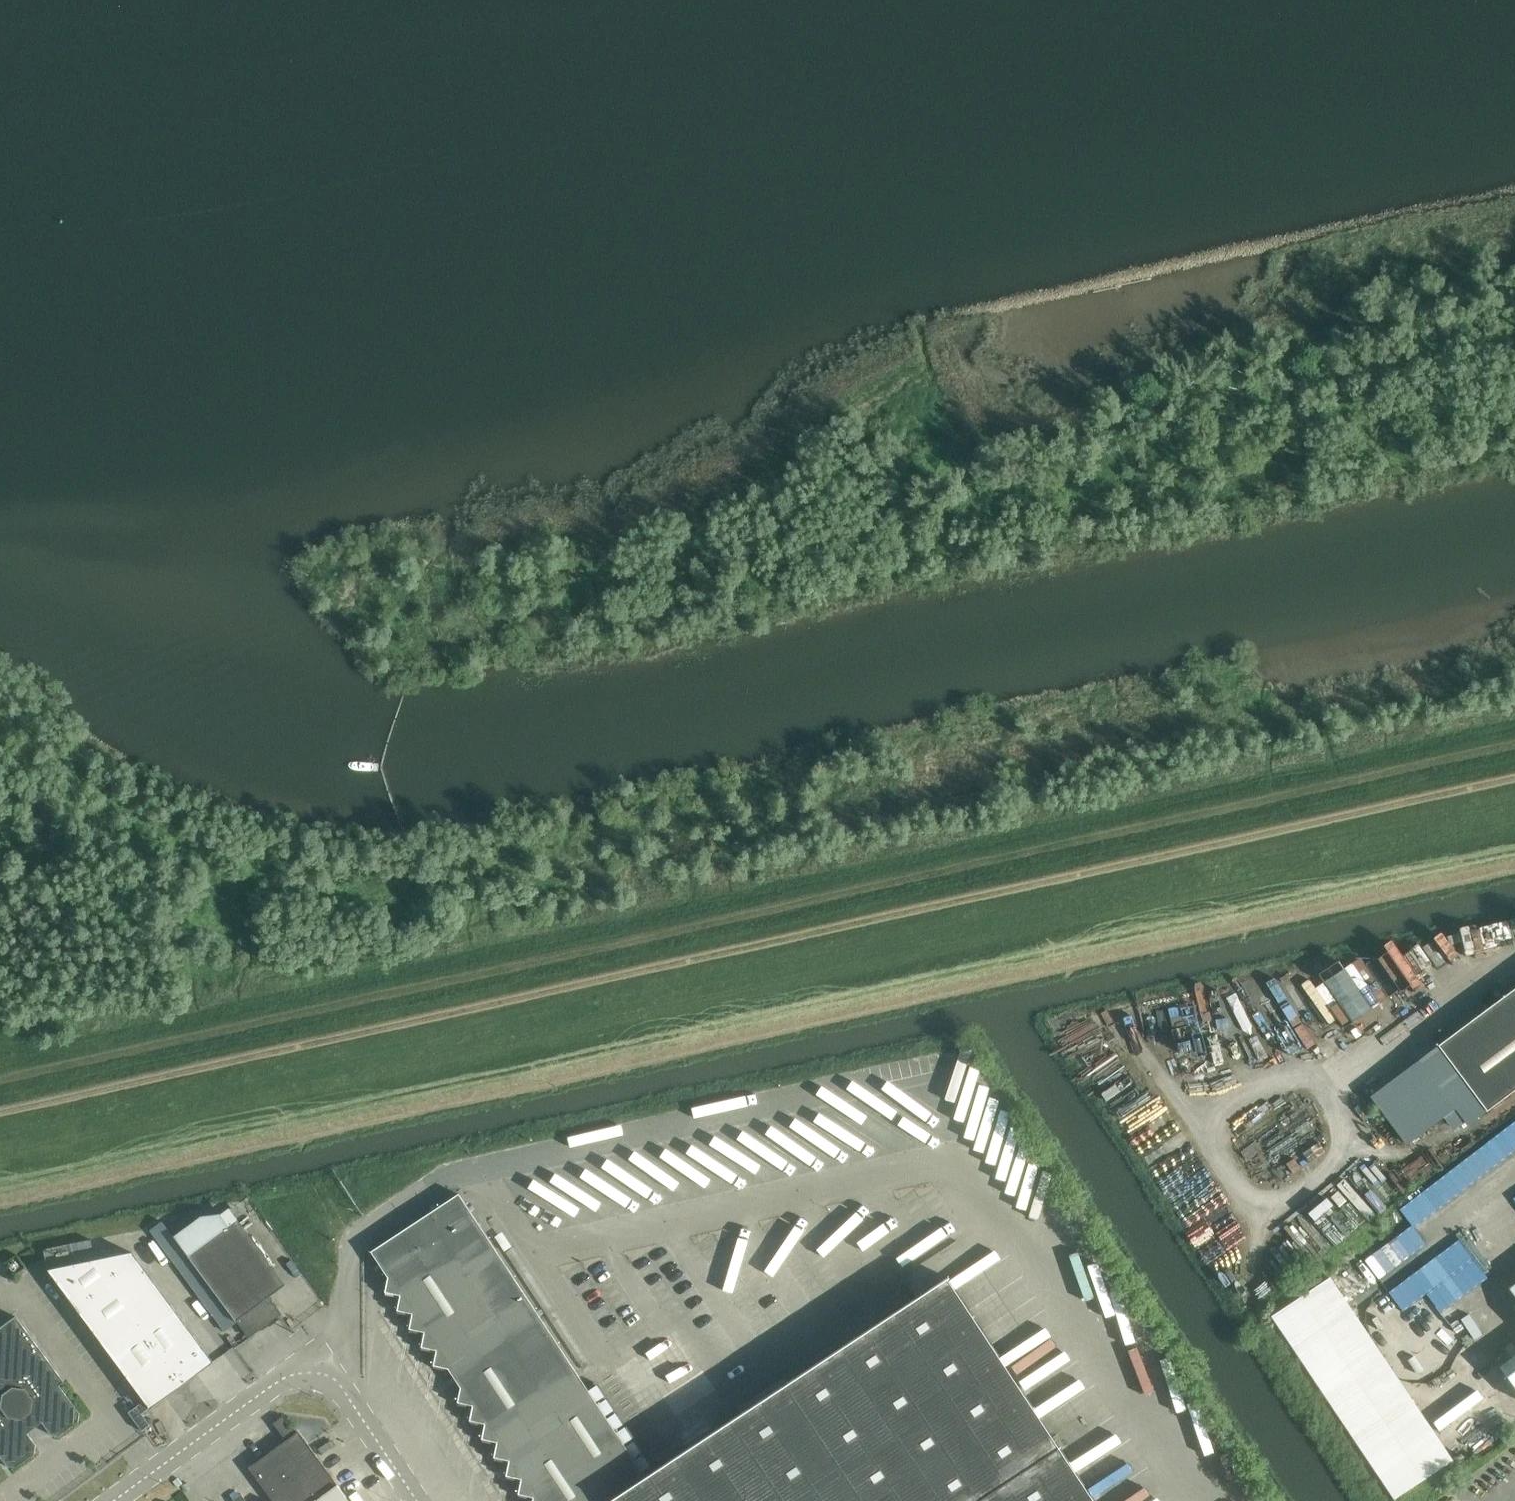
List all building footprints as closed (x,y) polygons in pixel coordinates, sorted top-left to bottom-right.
[(1371,1096),(1407,1145),(1444,1117),(1454,1130),(1466,1121),(1469,1125),(1487,1111),(1514,1090),(1514,988),(1438,1046),(1371,1096)] [(448,1368),(461,1387),(458,1402),(473,1405),(470,1420),(485,1423),(482,1438),(497,1442),(494,1457),(509,1460),(506,1475),(521,1478),(518,1494),(533,1497),(533,1500),(1094,1500),(946,1278),(645,1476),(640,1468),(459,1193),(371,1251),(388,1277),(385,1291),(400,1295),(397,1310),(412,1313),(409,1328),(425,1331),(421,1346),(437,1350),(434,1365),(448,1368)] [(225,1330),(236,1321),(238,1320),(250,1336),(281,1313),(269,1297),(286,1284),(237,1218),(228,1225),(220,1214),(202,1216),(174,1236),(162,1220),(150,1229),(225,1330)] [(90,1261),(182,1385),(214,1362),(133,1252),(90,1261)] [(48,1269),(150,1408),(182,1385),(90,1261),(48,1269)] [(65,1381),(53,1365),(16,1316),(0,1327),(0,1455),(8,1466),(16,1467),(35,1453),(37,1444),(27,1432),(28,1427),(37,1421),(42,1421),(51,1434),(60,1435),(79,1421),(80,1412),(60,1385),(65,1381)] [(144,1400),(128,1412),(142,1430),(150,1425),(142,1413),(149,1408),(144,1400)] [(299,1430),(250,1467),(274,1500),(350,1500),(299,1430)] [(234,1500),(249,1500),(241,1491),(232,1497),(234,1500)]
